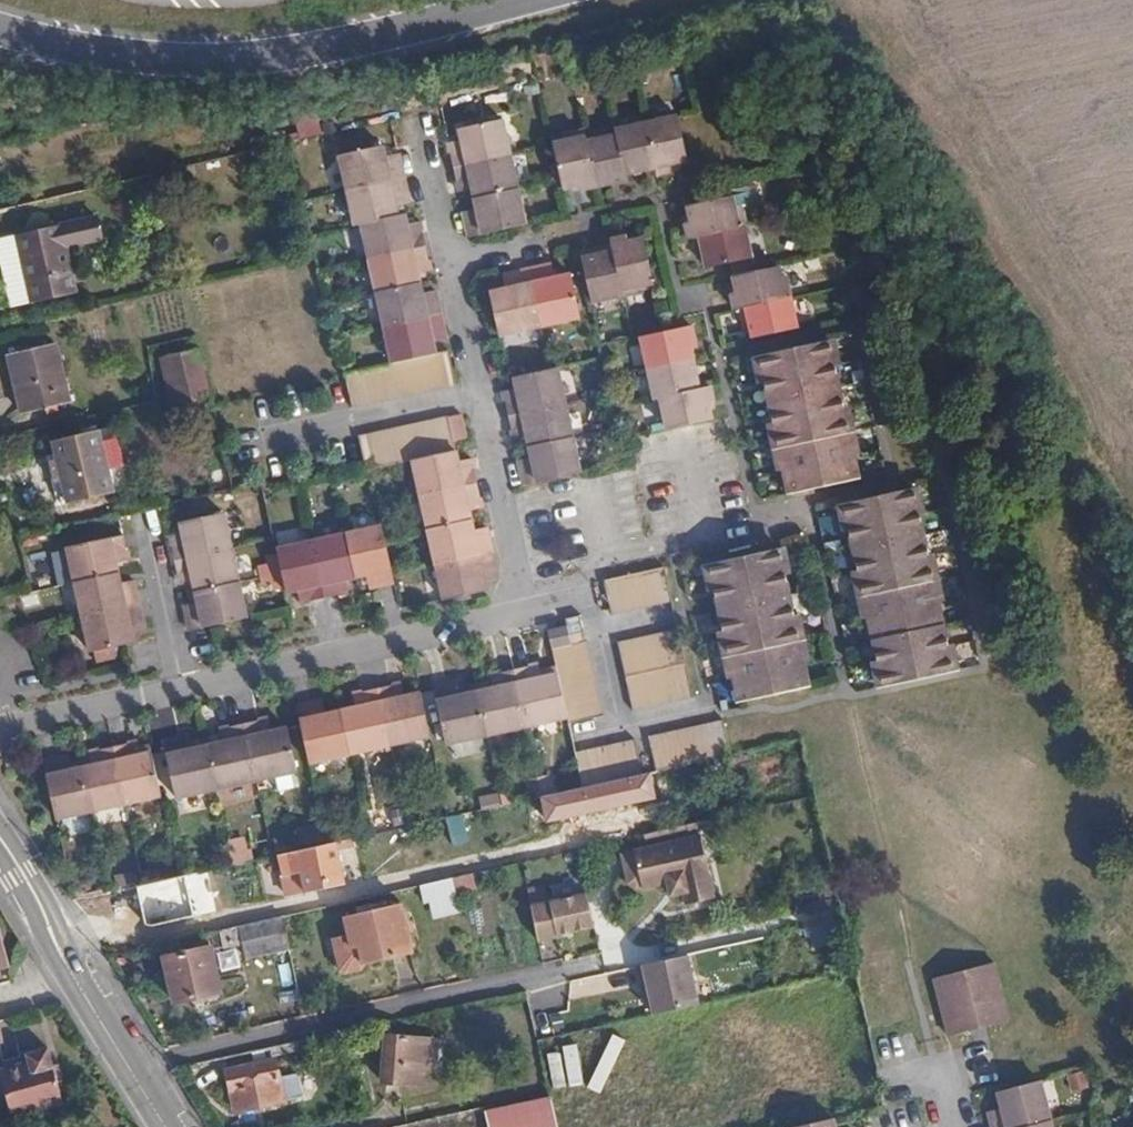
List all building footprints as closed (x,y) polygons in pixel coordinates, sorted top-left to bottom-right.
[(684,163),(675,117),(613,130),(614,135),(585,142),(582,131),(562,136),(563,141),(552,143),(562,191),(579,188),(580,192),(624,183),(622,175),(654,169),(655,175),(671,172),(671,165),(684,163)] [(524,228),(502,123),(457,133),(459,144),(448,148),(458,193),(469,192),(474,212),(463,215),(470,240),(524,228)] [(346,376),(347,379),(353,410),(455,386),(449,354),(436,356),(434,346),(446,343),(437,296),(423,299),(419,278),(431,276),(421,226),(407,228),(406,218),(398,220),(396,210),(409,207),(400,160),(386,163),(382,150),(341,161),(356,229),(363,228),(392,366),(346,376)] [(755,258),(742,196),(692,208),(695,223),(692,224),(695,238),(698,237),(702,253),(707,252),(711,268),(755,258)] [(99,212),(0,235),(0,248),(1,248),(14,303),(77,290),(66,240),(104,231),(99,212)] [(656,279),(645,233),(631,237),(629,231),(615,234),(616,240),(599,244),(600,250),(585,254),(595,298),(646,288),(645,282),(656,279)] [(552,276),(549,263),(501,273),(504,288),(489,291),(498,332),(577,315),(568,273),(552,276)] [(783,278),(780,266),(738,275),(741,291),(735,292),(738,307),(745,306),(749,323),(755,322),(759,337),(801,329),(790,277),(783,278)] [(670,427),(716,416),(713,401),(717,400),(714,384),(703,386),(694,338),(697,337),(694,323),(645,333),(662,416),(668,415),(670,427)] [(174,398),(213,390),(200,337),(187,340),(188,348),(166,354),(174,398)] [(20,412),(66,401),(52,341),(6,352),(20,412)] [(860,479),(829,342),(762,356),(793,493),(860,479)] [(518,458),(523,483),(577,470),(555,364),(512,373),(514,385),(503,388),(513,438),(526,436),(530,455),(518,458)] [(413,458),(443,593),(491,583),(489,572),(497,571),(487,521),(478,523),(474,506),(481,504),(473,458),(464,460),(461,447),(456,448),(448,418),(360,438),(367,468),(413,458)] [(114,432),(100,435),(115,498),(130,494),(114,432)] [(115,498),(100,435),(52,447),(68,510),(115,498)] [(882,684),(955,668),(912,485),(840,500),(882,684)] [(249,616),(226,514),(185,523),(187,533),(175,535),(186,584),(198,582),(201,600),(189,603),(194,628),(249,616)] [(397,581),(385,525),(280,548),(289,590),(302,588),(304,601),(352,591),(350,577),(371,573),(374,586),(397,581)] [(135,559),(129,535),(72,547),(95,650),(138,641),(136,630),(149,627),(140,579),(126,583),(122,562),(135,559)] [(811,684),(780,546),(711,562),(743,699),(811,684)] [(676,604),(670,575),(612,588),(619,617),(676,604)] [(573,629),(553,633),(561,674),(562,679),(570,715),(573,725),(606,718),(585,617),(571,620),(573,629)] [(697,698),(684,635),(624,648),(638,711),(697,698)] [(562,679),(561,674),(547,677),(544,661),(498,671),(501,687),(470,693),(467,679),(443,684),(456,741),(570,715),(562,679)] [(415,690),(412,679),(361,690),(364,703),(335,709),(333,697),(309,701),(322,758),(439,733),(429,687),(415,690)] [(307,770),(299,726),(284,729),(282,717),(233,727),(235,739),(206,745),(204,734),(180,739),(192,794),(307,770)] [(661,769),(736,753),(729,722),(654,740),(661,769)] [(176,792),(167,748),(157,750),(155,737),(104,748),(107,760),(87,765),(85,752),(60,758),(74,814),(176,792)] [(640,743),(580,756),(586,785),(647,772),(640,743)] [(550,773),(527,778),(531,797),(555,791),(550,773)] [(447,860),(483,852),(475,810),(438,819),(447,860)] [(234,863),(253,858),(247,834),(228,839),(234,863)] [(363,850),(361,836),(285,853),(293,894),(345,882),(342,867),(354,864),(351,852),(363,850)] [(720,897),(706,836),(641,850),(649,885),(673,881),(676,889),(684,894),(691,893),(693,904),(720,897)] [(165,880),(184,875),(182,864),(163,868),(165,880)] [(357,880),(354,864),(342,867),(345,882),(357,880)] [(127,876),(129,887),(150,883),(147,871),(127,876)] [(425,883),(432,919),(464,912),(459,892),(478,888),(475,872),(425,883)] [(97,884),(99,894),(115,890),(113,880),(97,884)] [(584,891),(549,899),(557,937),(592,929),(584,891)] [(557,937),(549,899),(530,903),(539,941),(557,937)] [(406,903),(349,916),(353,934),(347,936),(349,948),(340,950),(344,970),(349,973),(365,970),(368,964),(368,963),(417,952),(406,903)] [(253,958),(294,949),(287,915),(225,930),(229,948),(249,944),(253,958)] [(347,936),(337,938),(340,950),(349,948),(347,936)] [(224,992),(214,947),(167,957),(176,1002),(224,992)] [(689,956),(641,965),(651,1015),(699,1005),(689,956)] [(992,992),(1003,990),(995,962),(985,964),(992,992)] [(935,978),(942,1003),(992,992),(985,964),(935,978)] [(992,992),(942,1003),(951,1035),(973,1029),(972,1023),(990,1019),(991,1024),(1011,1020),(1004,995),(993,998),(992,992)] [(972,1023),(973,1029),(991,1024),(990,1019),(972,1023)] [(438,1067),(442,1044),(391,1035),(383,1081),(425,1089),(431,1065),(438,1067)] [(301,1049),(300,1042),(268,1049),(269,1056),(301,1049)] [(581,1045),(551,1048),(555,1087),(585,1084),(581,1045)] [(57,1070),(53,1049),(32,1054),(34,1060),(7,1067),(3,1068),(6,1082),(9,1081),(57,1070)] [(5,1060),(7,1067),(34,1060),(32,1054),(9,1059),(5,1060)] [(284,1082),(277,1059),(230,1070),(239,1111),(305,1096),(302,1078),(284,1082)] [(65,1105),(57,1070),(9,1081),(6,1082),(15,1117),(65,1105)] [(994,1126),(1040,1126),(1052,1124),(1041,1081),(998,1093),(1002,1109),(990,1113),(994,1126)] [(485,1111),(489,1126),(556,1126),(550,1097),(485,1111)] [(837,1115),(788,1126),(789,1126),(840,1126),(837,1115)]
